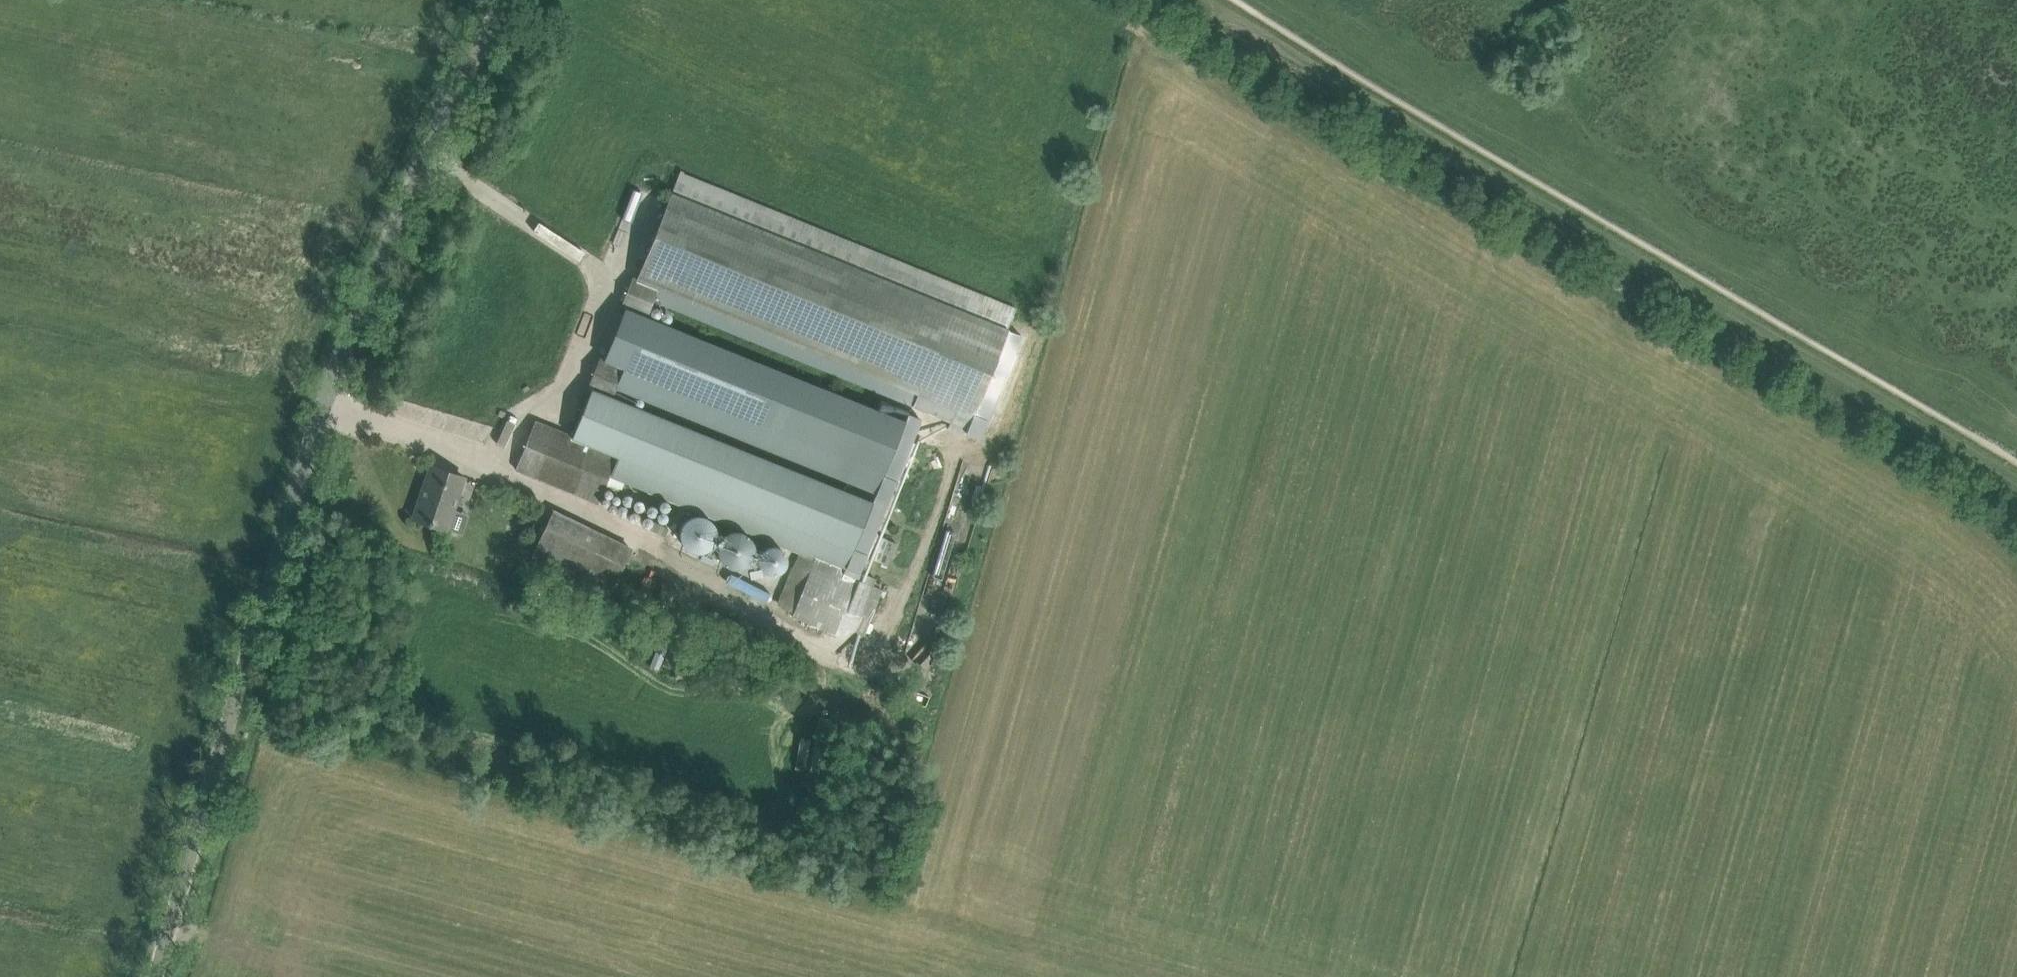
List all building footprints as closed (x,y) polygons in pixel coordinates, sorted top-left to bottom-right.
[(656,288),(765,331),(761,343),(967,426),(1007,326),(858,266),(862,255),(805,232),(801,243),(669,190),(637,273),(633,271),(618,308),(621,309),(603,354),(599,353),(584,390),(590,392),(572,436),(535,421),(516,469),(598,502),(605,485),(620,491),(624,480),(813,557),(790,614),(834,632),(854,629),(874,576),(860,571),(895,485),(888,483),(891,474),(883,471),(905,417),(646,313),(656,288)] [(413,518),(446,529),(464,477),(431,466),(413,518)] [(558,568),(581,521),(552,507),(530,554),(558,568)] [(680,528),(679,532),(680,537),(681,541),(684,545),(688,549),(693,551),(698,551),(703,550),(707,549),(710,546),(713,543),(715,538),(716,533),(715,527),(713,523),(710,519),(707,517),(703,515),(698,514),(693,515),(688,516),(684,520),(681,524),(680,528)] [(653,519),(649,527),(664,534),(668,527),(653,519)] [(754,549),(754,547),(754,545),(754,543),(753,541),(752,540),(751,538),(750,536),(749,535),(748,533),(746,532),(744,531),(743,530),(741,530),(739,529),(737,529),(735,529),(733,529),(731,530),(729,530),(727,531),(725,532),(724,533),(722,535),(721,536),(720,538),(719,540),(718,541),(718,543),(717,545),(717,547),(717,549),(718,551),(718,553),(719,555),(720,557),(721,558),(722,560),(724,561),(725,563),(727,564),(729,564),(731,565),(733,566),(735,566),(737,566),(739,566),(741,565),(743,564),(744,564),(746,563),(748,561),(749,560),(750,558),(751,557),(752,555),(753,553),(754,551),(754,549)]
